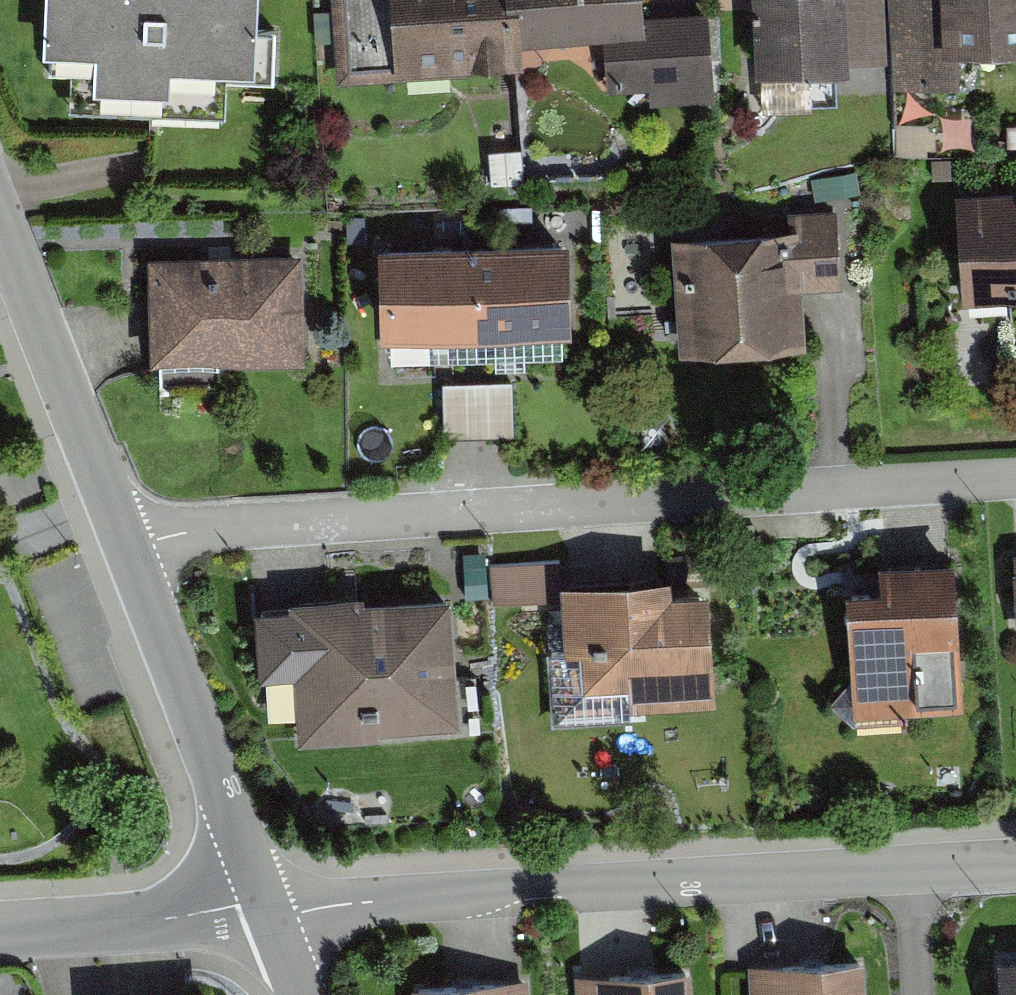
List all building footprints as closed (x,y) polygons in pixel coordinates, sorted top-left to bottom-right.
[(34,50),(90,52),(88,91),(161,93),(162,67),(250,71),(253,0),(36,0),(34,50)] [(340,86),(515,71),(513,47),(600,39),(606,106),(714,97),(706,9),(636,16),(634,0),(333,0),(340,86)] [(750,72),(885,62),(880,0),(744,0),(750,72)] [(897,91),(961,87),(958,49),(1015,45),(1015,0),(891,0),(897,91)] [(951,194),(961,302),(1015,297),(1015,188),(951,194)] [(766,226),(671,232),(680,352),(807,343),(803,289),(844,286),(838,203),(765,208),(766,226)] [(474,240),(476,330),(572,328),(572,324),(571,281),(570,238),(474,240)] [(379,242),(381,333),(476,330),(474,240),(379,242)] [(308,252),(150,255),(152,365),(310,362),(308,252)] [(513,379),(443,380),(444,436),(514,434),(513,379)] [(882,587),(846,589),(853,713),(964,707),(955,555),(880,560),(882,587)] [(672,571),(561,577),(565,652),(583,651),(585,687),(629,685),(630,706),(716,702),(710,585),(672,587),(672,571)] [(450,591),(289,599),(296,739),(457,731),(450,591)] [(997,954),(999,994),(1015,994),(1015,953),(997,954)] [(749,963),(750,971),(751,994),(868,994),(865,956),(749,963)] [(575,970),(576,994),(693,994),(691,962),(575,970)] [(413,983),(414,994),(530,994),(529,976),(413,983)]
